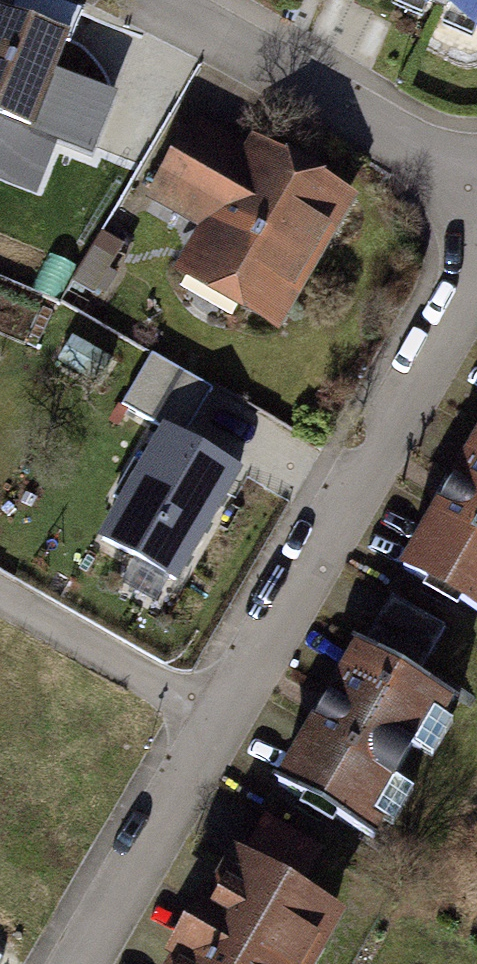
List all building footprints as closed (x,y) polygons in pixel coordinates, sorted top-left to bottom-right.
[(14,18),(63,38),(71,41),(82,12),(53,0),(21,0),(14,18)] [(288,0),(289,6),(296,9),(300,0),(287,0),(288,0)] [(296,9),(356,34),(358,30),(411,53),(433,1),(430,0),(300,0),(296,9)] [(433,1),(476,20),(476,0),(430,0),(433,1)] [(22,126),(44,73),(48,75),(63,38),(14,18),(0,13),(0,117),(22,126)] [(215,221),(250,160),(195,128),(159,189),(215,221)] [(310,182),(308,186),(253,155),(250,160),(215,221),(195,257),(253,290),(248,299),(252,310),(266,318),(279,316),(290,296),(293,297),(309,268),(307,267),(345,201),(310,182)] [(241,469),(163,425),(100,538),(178,581),(241,469)] [(405,569),(476,610),(476,444),(405,569)] [(393,597),(364,646),(417,678),(446,628),(393,597)] [(361,645),(280,787),(374,840),(384,822),(396,828),(415,794),(404,788),(424,753),(436,760),(455,726),(444,720),(456,698),(417,678),(364,646),(361,645)] [(270,816),(240,869),(293,900),(323,847),(270,816)] [(183,963),(292,963),(311,932),(322,938),(335,916),(310,901),(306,907),(293,900),(240,869),(238,869),(217,906),(210,902),(179,957),(185,961),(183,963)]
